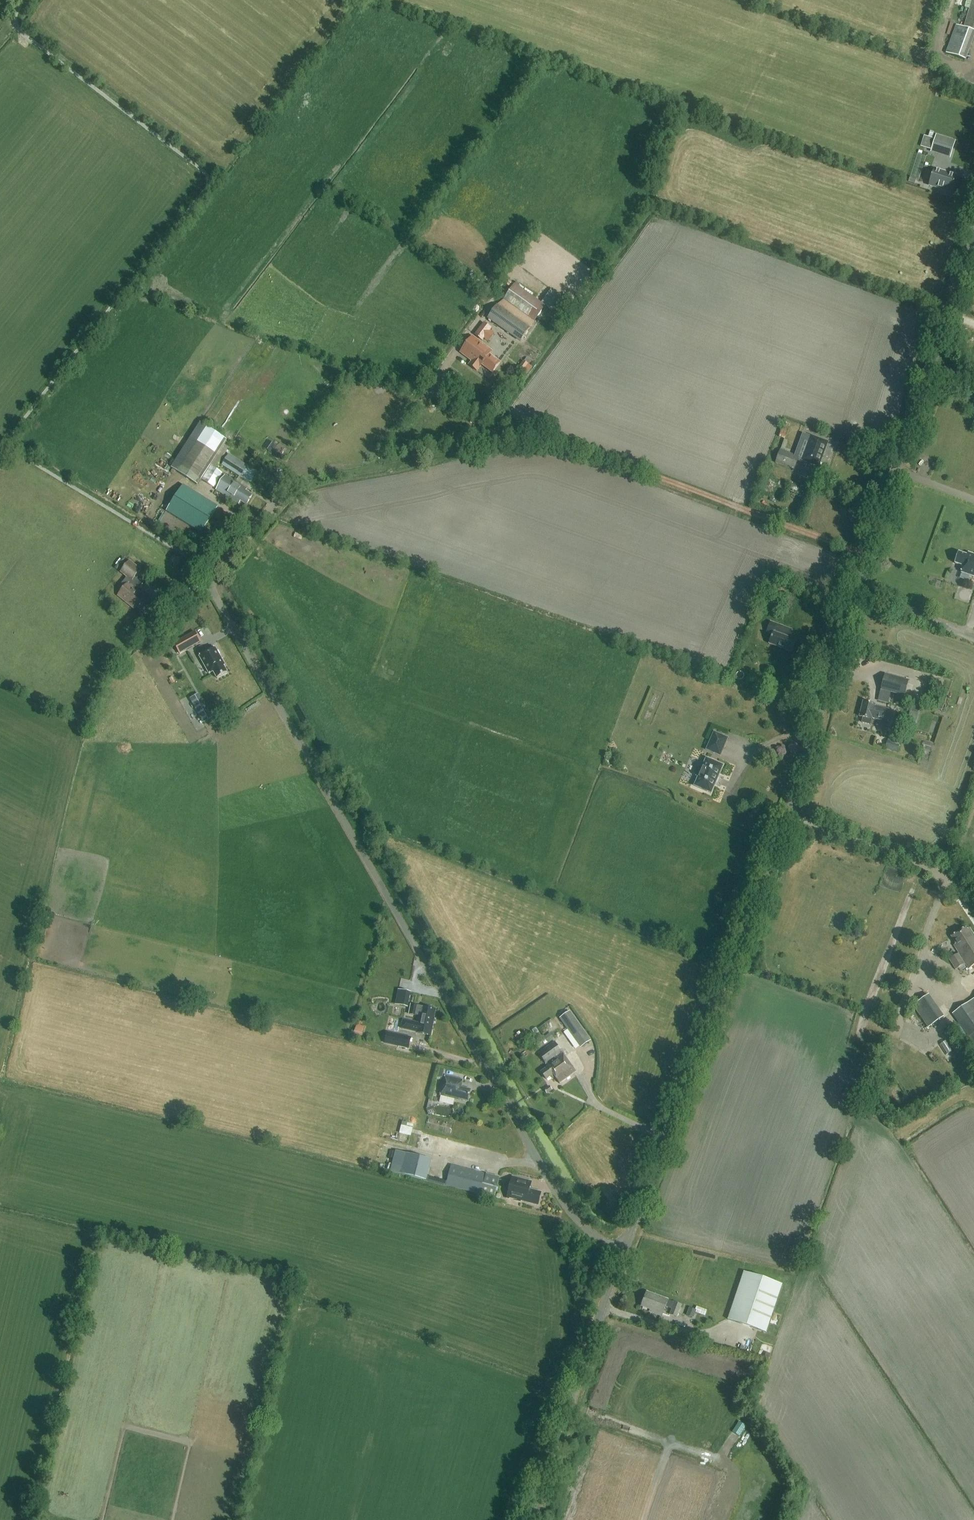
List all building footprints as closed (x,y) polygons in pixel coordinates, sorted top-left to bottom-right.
[(973,32),(973,0),(972,0),(963,29),(973,32)] [(955,141),(936,135),(931,150),(950,156),(955,141)] [(928,150),(932,138),(924,136),(920,147),(928,150)] [(957,176),(934,169),(929,187),(951,194),(957,176)] [(515,284),(499,306),(530,328),(546,306),(515,284)] [(558,294),(548,308),(558,315),(568,301),(558,294)] [(497,305),(487,318),(520,342),(530,328),(497,305)] [(492,329),(484,322),(474,335),(482,341),(492,329)] [(470,366),(477,371),(482,364),(493,372),(500,363),(489,355),(492,352),(472,337),(460,352),(473,362),(470,366)] [(498,403),(505,394),(498,389),(491,398),(498,403)] [(784,439),(790,424),(785,422),(779,437),(784,439)] [(200,423),(171,468),(198,485),(201,480),(214,488),(223,473),(216,469),(232,443),(200,423)] [(780,449),(775,463),(795,470),(799,459),(818,467),(828,442),(811,436),(804,455),(796,452),(795,454),(780,449)] [(222,465),(251,484),(258,473),(229,454),(222,465)] [(246,506),(252,496),(244,491),(246,488),(227,476),(217,491),(238,504),(240,502),(246,506)] [(183,485),(167,512),(201,533),(218,506),(183,485)] [(954,563),(963,566),(961,572),(973,577),(973,555),(968,552),(967,555),(958,552),(954,563)] [(144,596),(128,583),(130,580),(132,582),(142,570),(129,560),(120,572),(126,577),(119,587),(123,589),(118,596),(134,609),(136,607),(145,613),(151,605),(143,598),(144,596)] [(970,615),(973,604),(973,590),(953,583),(949,593),(945,591),(940,604),(970,615)] [(168,600),(173,593),(165,587),(160,594),(168,600)] [(770,622),(767,632),(772,634),(769,644),(792,652),(796,641),(789,638),(779,634),(781,627),(770,622)] [(179,654),(200,642),(195,632),(174,643),(179,654)] [(225,665),(215,648),(199,656),(209,674),(213,671),(217,679),(227,673),(223,666),(225,665)] [(909,680),(885,674),(880,690),(904,696),(909,680)] [(874,706),(875,705),(863,702),(859,717),(863,718),(861,723),(870,725),(871,718),(886,722),(887,719),(890,720),(891,716),(888,715),(889,710),(874,706)] [(909,726),(917,728),(919,711),(911,710),(909,726)] [(727,738),(714,732),(706,750),(720,756),(727,738)] [(887,749),(899,751),(901,741),(889,738),(887,749)] [(702,768),(699,766),(697,767),(694,773),(695,776),(698,777),(694,786),(711,793),(715,783),(718,776),(723,766),(706,759),(702,768)] [(952,937),(958,946),(955,948),(969,969),(973,966),(973,935),(970,928),(967,930),(965,928),(956,934),(955,934),(953,935),(952,936),(952,937)] [(965,963),(958,953),(950,958),(956,969),(965,963)] [(396,1000),(409,1002),(411,992),(398,990),(396,1000)] [(945,1016),(929,994),(913,1005),(928,1027),(945,1016)] [(952,1013),(959,1024),(955,1027),(958,1032),(963,1029),(973,1046),(973,998),(952,1013)] [(404,1020),(402,1029),(430,1035),(433,1019),(435,1010),(414,1006),(411,1006),(410,1012),(412,1013),(412,1014),(419,1016),(418,1023),(404,1020)] [(560,1018),(581,1048),(591,1040),(570,1011),(560,1018)] [(401,1030),(403,1018),(392,1016),(389,1027),(401,1030)] [(387,1032),(385,1043),(408,1048),(411,1037),(399,1035),(399,1038),(391,1036),(392,1033),(387,1032)] [(554,1038),(551,1033),(545,1037),(548,1042),(554,1038)] [(559,1083),(575,1072),(554,1042),(538,1054),(548,1067),(541,1072),(546,1080),(553,1075),(559,1083)] [(892,1066),(895,1067),(904,1044),(900,1043),(892,1066)] [(468,1101),(470,1090),(461,1088),(463,1080),(445,1076),(440,1095),(458,1100),(458,1099),(468,1101)] [(400,1132),(412,1135),(416,1123),(404,1120),(400,1132)] [(425,1180),(426,1176),(427,1176),(431,1160),(395,1151),(390,1171),(425,1180)] [(493,1198),(499,1178),(451,1165),(446,1185),(493,1198)] [(530,1189),(532,1181),(512,1176),(506,1199),(509,1199),(509,1198),(517,1200),(516,1201),(520,1202),(521,1201),(538,1205),(541,1192),(530,1189)] [(728,1320),(766,1332),(782,1285),(744,1272),(728,1320)] [(676,1317),(681,1305),(667,1300),(647,1292),(641,1306),(653,1311),(652,1313),(661,1317),(665,1306),(672,1309),(670,1315),(676,1317)] [(689,1308),(686,1315),(693,1318),(695,1310),(689,1308)]
